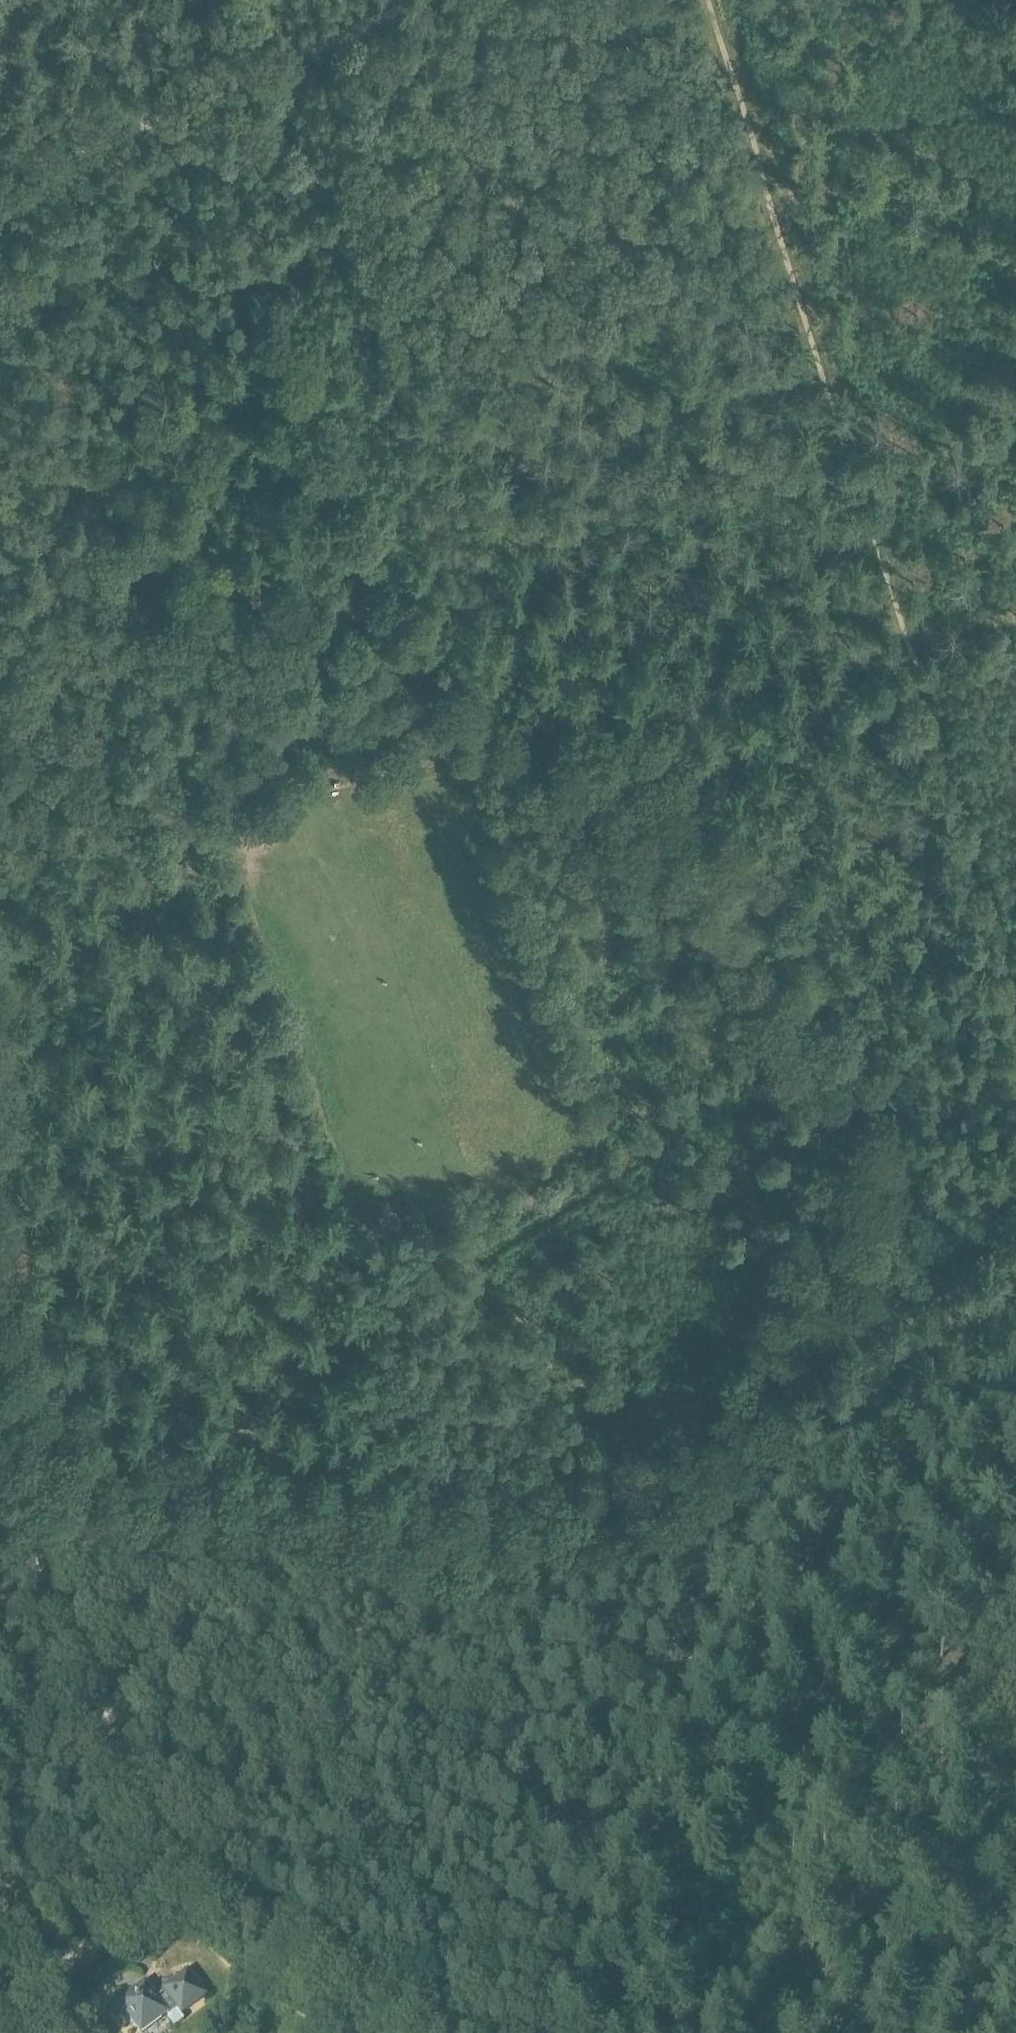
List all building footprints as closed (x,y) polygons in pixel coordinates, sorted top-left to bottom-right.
[(135,1964),(148,1956),(140,1945),(128,1954),(135,1964)] [(169,2014),(169,2013),(176,2007),(182,2014),(207,1995),(188,1971),(164,1989),(164,1990),(156,1996),(146,1982),(119,2003),(142,2032),(144,2032),(169,2014)] [(50,2029),(69,2016),(64,2009),(46,2021),(50,2029)]
